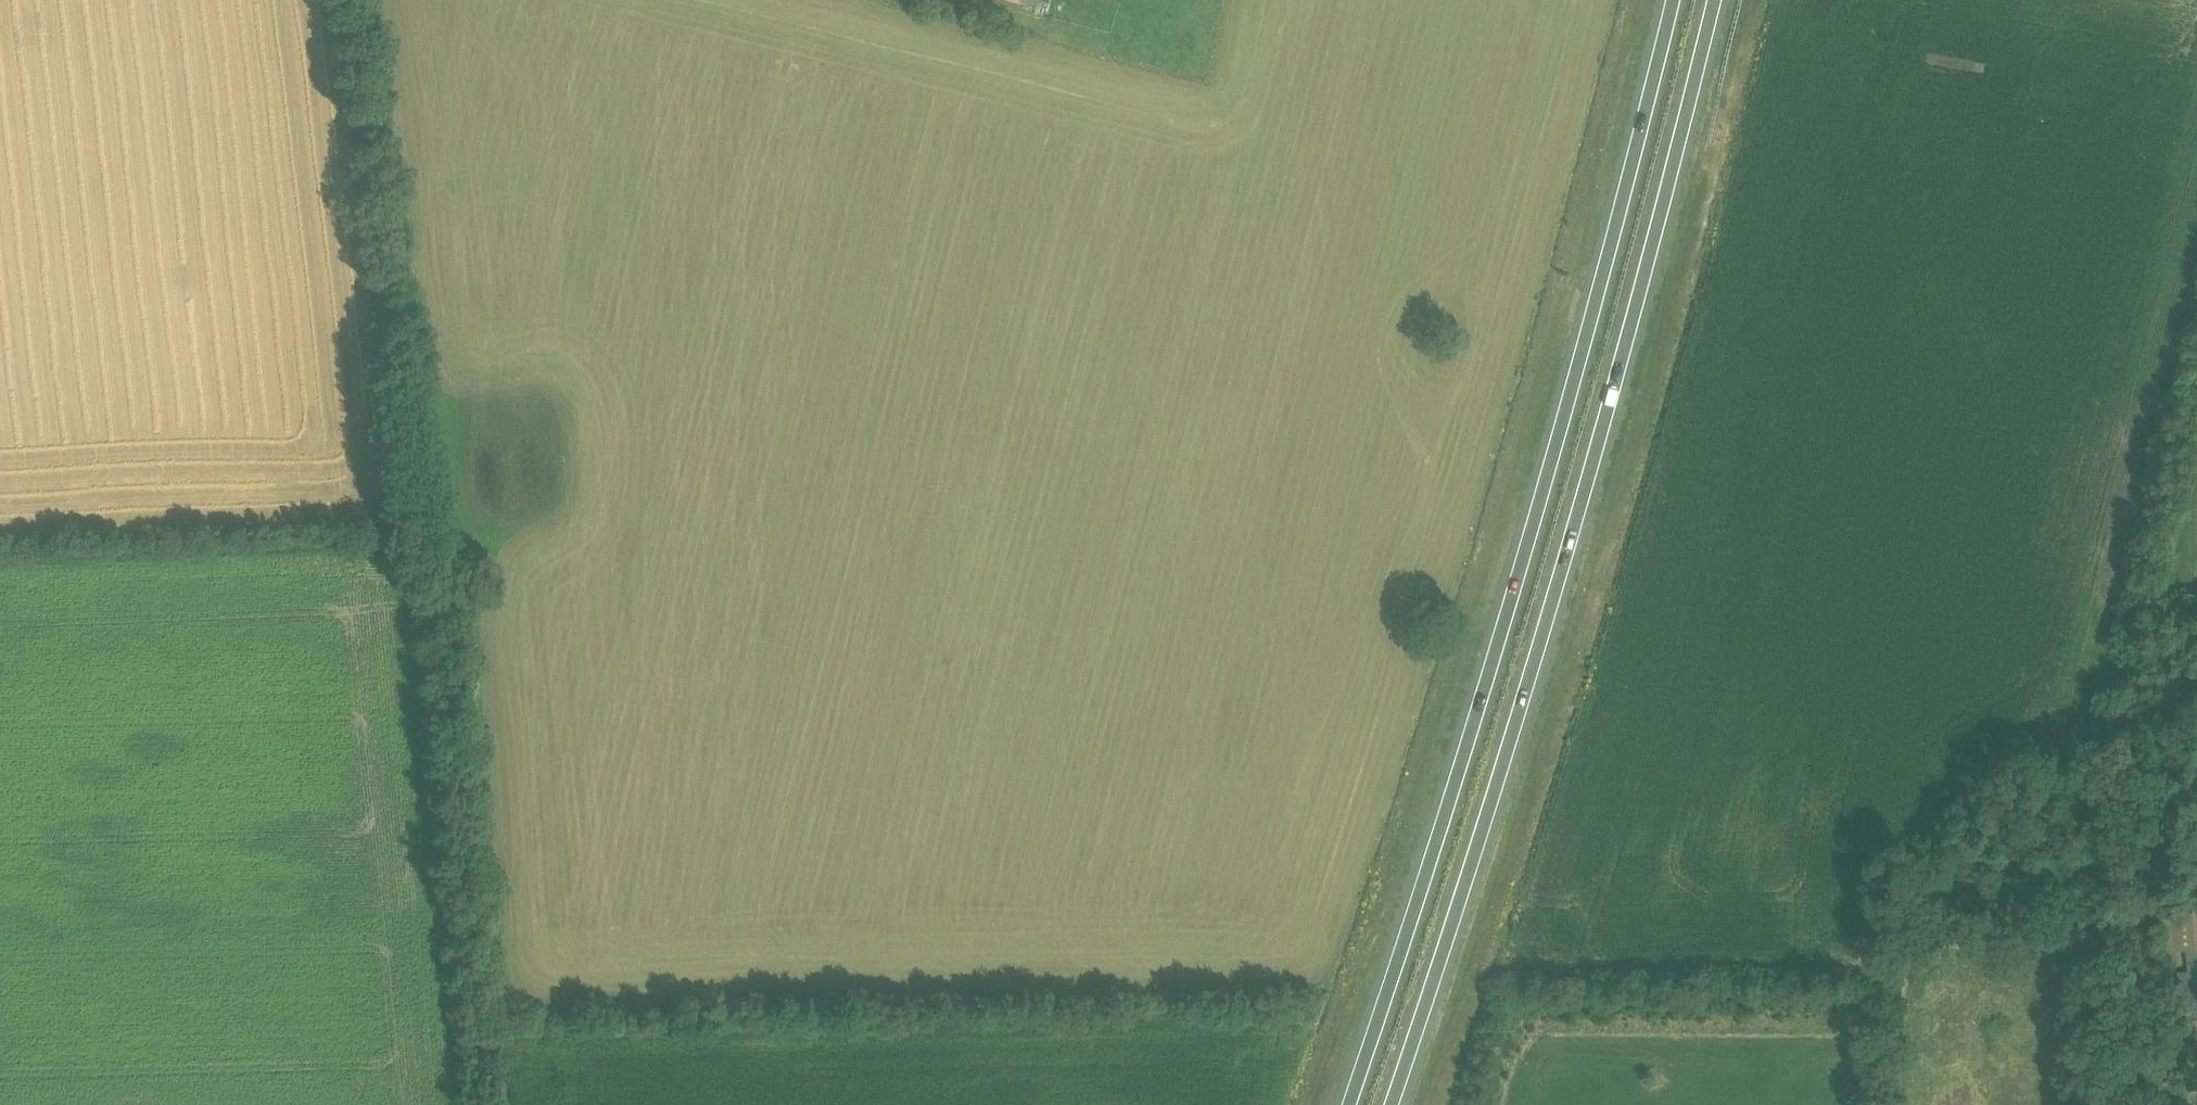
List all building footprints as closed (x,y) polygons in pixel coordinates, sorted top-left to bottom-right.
[(2183,972),(2182,1008),(2196,1008),(2196,972),(2183,972)]
